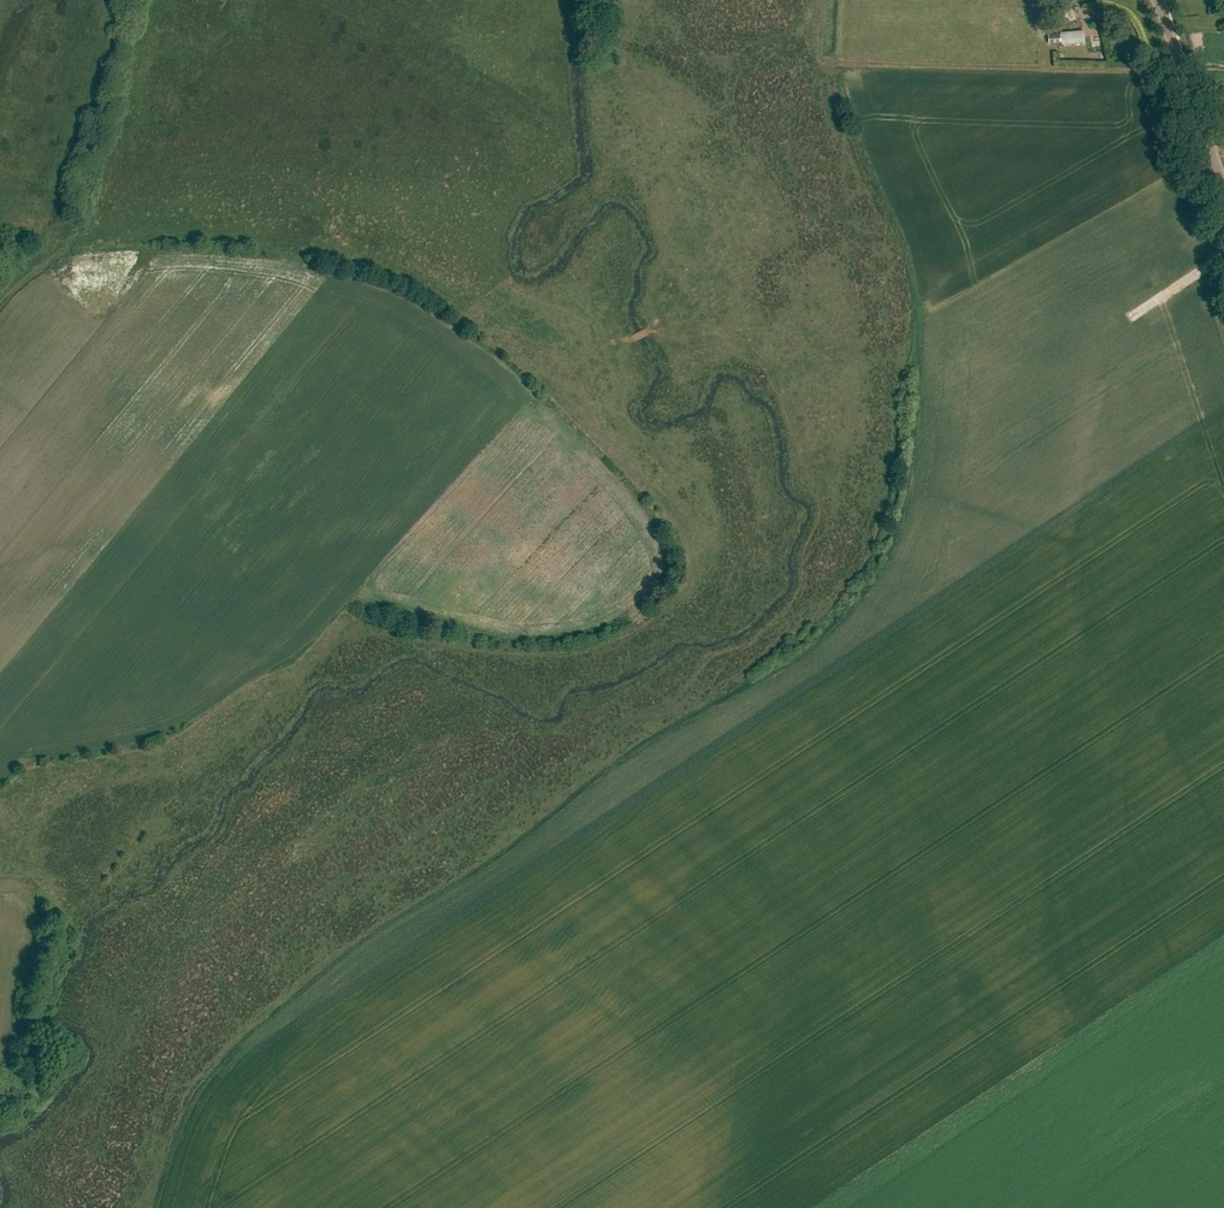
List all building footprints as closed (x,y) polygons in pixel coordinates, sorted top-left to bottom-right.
[(1050,35),(1050,44),(1063,43),(1063,45),(1087,43),(1086,31),(1062,33),(1062,34),(1050,35)]
